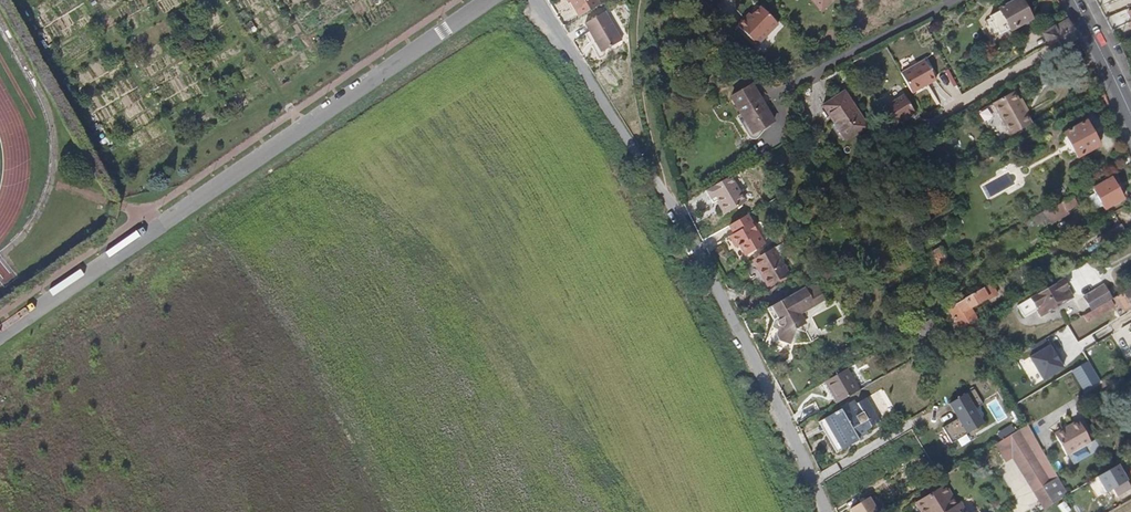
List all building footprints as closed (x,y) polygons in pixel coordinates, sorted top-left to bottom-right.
[(598,0),(571,0),(581,17),(601,5),(598,0)] [(833,0),(812,0),(822,10),(833,0)] [(1020,0),(1009,0),(997,6),(998,8),(987,13),(990,18),(988,19),(994,30),(996,29),(998,34),(1009,29),(1029,18),(1020,0)] [(757,44),(779,24),(761,6),(748,19),(745,17),(737,24),(757,44)] [(623,40),(606,12),(587,24),(604,52),(623,40)] [(1048,44),(1073,29),(1068,20),(1043,34),(1048,44)] [(936,80),(925,60),(901,73),(911,93),(936,80)] [(774,122),(753,85),(731,98),(752,134),(774,122)] [(868,128),(844,92),(822,106),(846,142),(868,128)] [(1025,114),(1022,108),(1025,106),(1021,99),(1018,101),(1014,92),(993,103),(1010,136),(1031,124),(1025,114)] [(913,114),(903,97),(881,110),(892,127),(913,114)] [(1099,146),(1085,121),(1063,133),(1076,159),(1099,146)] [(1083,175),(1079,168),(1070,173),(1073,180),(1083,175)] [(747,201),(732,175),(709,189),(714,198),(719,195),(729,212),(747,201)] [(1122,201),(1110,179),(1092,189),(1104,211),(1122,201)] [(847,197),(854,193),(849,185),(843,189),(841,186),(832,191),(840,205),(849,200),(847,197)] [(729,212),(719,195),(714,198),(709,189),(707,190),(714,203),(718,201),(725,214),(729,212)] [(1077,204),(1072,196),(1062,201),(1067,210),(1077,204)] [(1050,219),(1067,210),(1062,201),(1045,211),(1050,219)] [(765,244),(747,214),(730,224),(735,232),(730,235),(737,246),(738,245),(739,247),(742,245),(747,255),(765,244)] [(1099,250),(1124,235),(1119,227),(1094,241),(1099,250)] [(783,242),(776,246),(781,255),(790,250),(787,243),(784,244),(783,242)] [(920,245),(916,247),(922,257),(925,255),(920,245)] [(781,255),(776,246),(755,258),(771,284),(791,272),(781,255)] [(950,264),(940,247),(932,251),(942,268),(950,264)] [(1042,317),(1074,298),(1063,280),(1018,306),(1025,318),(1038,310),(1042,317)] [(972,307),(989,297),(990,298),(999,293),(994,283),(950,309),(963,330),(980,320),(972,307)] [(805,323),(800,313),(825,299),(819,290),(810,295),(805,287),(768,308),(773,318),(772,324),(777,326),(775,331),(778,338),(791,341),(794,329),(805,323)] [(1087,327),(1129,302),(1124,293),(1082,318),(1087,327)] [(940,329),(935,321),(945,315),(944,313),(918,328),(921,333),(924,339),(940,329)] [(1048,347),(1044,340),(1030,349),(1034,356),(1030,358),(1043,381),(1063,369),(1050,347),(1048,347)] [(881,379),(869,357),(849,369),(861,390),(881,379)] [(1084,391),(1102,381),(1089,359),(1071,369),(1084,391)] [(984,405),(975,389),(950,404),(959,419),(943,428),(952,443),(985,424),(976,410),(984,405)] [(861,433),(879,422),(866,399),(856,405),(854,402),(827,418),(845,449),(854,444),(855,446),(861,443),(860,440),(863,438),(861,433)] [(1091,443),(1078,421),(1069,426),(1070,429),(1056,437),(1067,457),(1091,443)] [(1028,425),(988,450),(998,466),(1005,462),(1035,511),(1042,511),(1067,495),(1028,425)] [(1056,437),(1070,429),(1069,426),(1054,435),(1056,437)] [(1117,466),(1096,478),(1106,494),(1127,482),(1117,466)] [(953,510),(950,511),(938,493),(911,510),(912,511),(954,511),(953,510)] [(853,511),(878,511),(870,498),(852,510),(853,511)]
